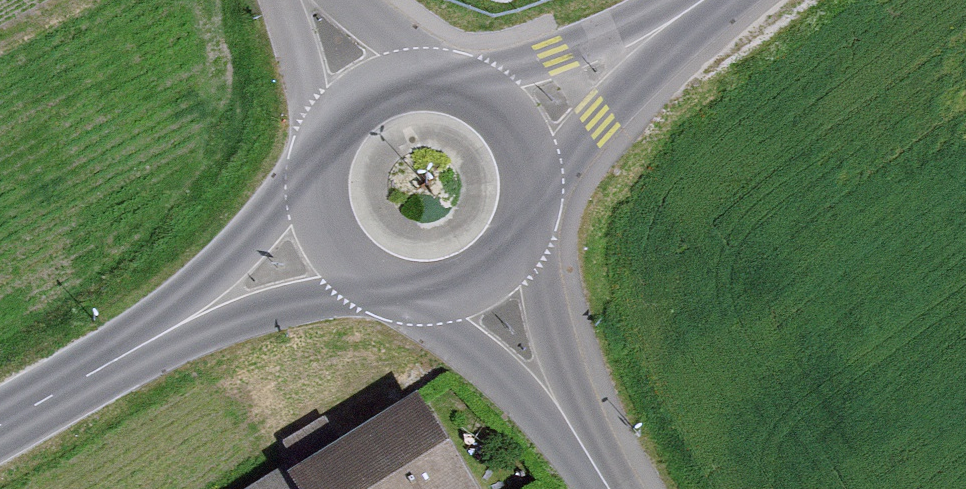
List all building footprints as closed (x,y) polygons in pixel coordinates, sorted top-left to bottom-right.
[(401,412),(278,488),(450,488),(401,412)]
